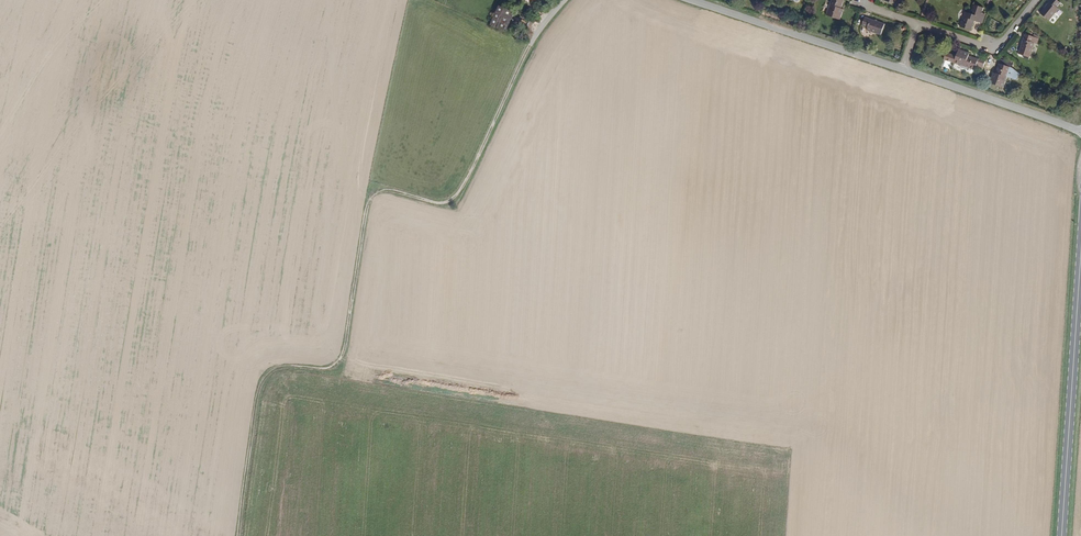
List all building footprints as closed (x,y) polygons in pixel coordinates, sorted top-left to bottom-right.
[(839,10),(842,0),(830,0),(824,16),(838,21),(841,11),(839,10)] [(1058,10),(1056,8),(1061,3),(1057,0),(1051,0),(1040,13),(1048,21),(1058,10)] [(974,20),(978,22),(982,8),(973,4),(970,14),(964,11),(959,26),(970,30),(974,20)] [(488,26),(504,34),(513,14),(497,7),(488,26)] [(864,30),(879,35),(882,24),(862,17),(860,26),(865,28),(864,30)] [(1016,54),(1027,59),(1033,44),(1035,39),(1024,35),(1016,54)] [(968,74),(971,73),(975,59),(965,55),(966,53),(956,49),(954,54),(953,56),(951,63),(966,68),(965,71),(966,73),(968,74)] [(951,64),(951,63),(953,56),(950,55),(944,52),(941,59),(951,64)] [(987,83),(1000,88),(1008,67),(997,63),(993,73),(990,72),(987,83)]
